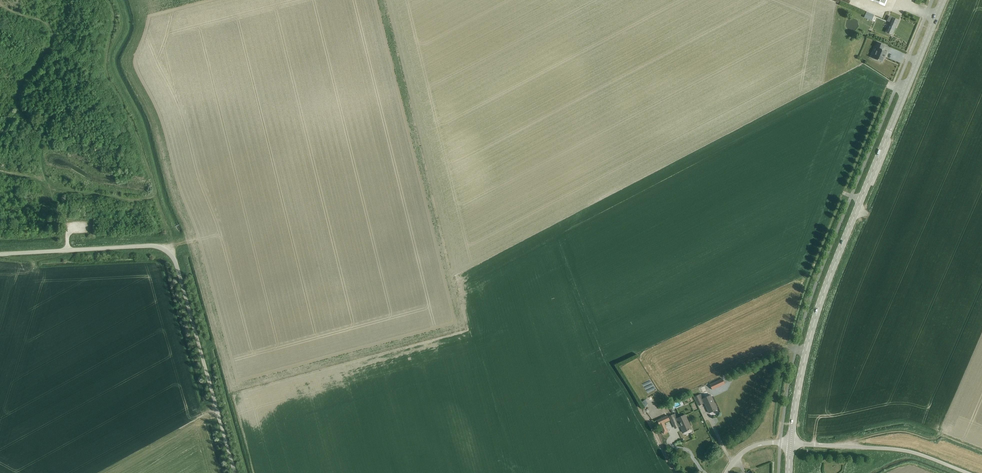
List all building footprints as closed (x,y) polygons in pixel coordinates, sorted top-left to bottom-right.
[(867,12),(864,17),(872,20),(874,15),(867,12)] [(892,35),(899,20),(889,16),(887,21),(890,23),(886,33),(892,35)] [(883,50),(885,45),(878,42),(876,47),(877,48),(873,59),(882,62),(885,55),(886,55),(887,52),(883,50)] [(651,379),(644,382),(648,392),(656,388),(651,379)] [(723,379),(710,384),(712,389),(725,384),(723,379)] [(717,409),(710,395),(703,398),(701,396),(699,397),(698,395),(694,397),(698,405),(704,403),(708,413),(717,409)] [(672,415),(669,416),(673,425),(678,423),(683,433),(691,429),(684,415),(677,418),(675,413),(672,415)] [(660,424),(669,420),(667,416),(658,420),(660,424)]
